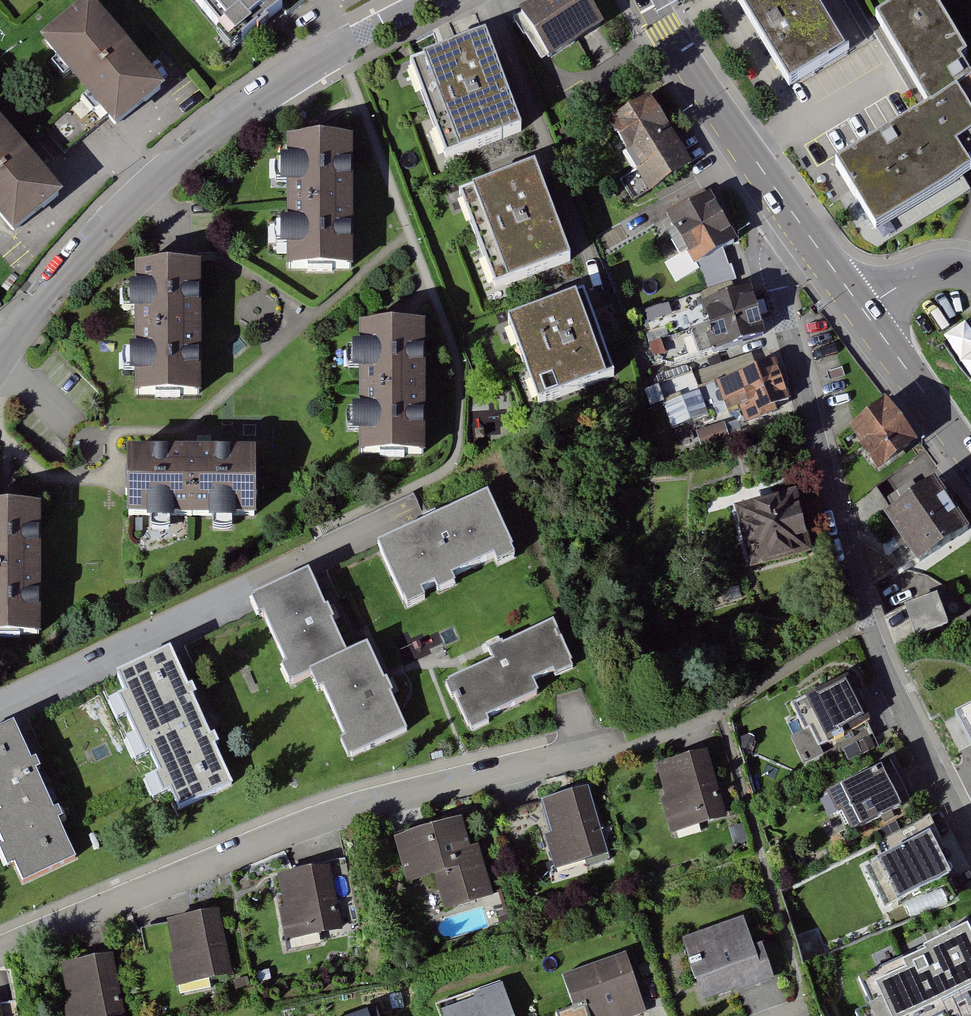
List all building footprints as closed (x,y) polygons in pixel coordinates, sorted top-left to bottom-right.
[(269,0),(193,0),(216,29),(210,34),(227,55),(280,13),(269,0)] [(518,13),(549,60),(601,26),(584,0),(538,0),(518,13)] [(794,87),(852,49),(818,0),(734,0),(794,87)] [(927,109),(832,168),(873,234),(969,178),(952,150),(959,145),(970,166),(970,87),(956,63),(963,59),(927,0),(858,0),(927,109)] [(86,1),(35,42),(108,136),(160,92),(86,1)] [(482,37),(407,65),(443,162),(518,134),(482,37)] [(648,101),(606,128),(649,196),(692,169),(648,101)] [(0,128),(0,230),(9,241),(58,197),(0,128)] [(354,139),(281,139),(282,270),(355,269),(354,139)] [(531,168),(456,196),(492,293),(567,265),(531,168)] [(708,199),(665,224),(693,271),(736,245),(708,199)] [(200,266),(127,266),(127,397),(200,396),(200,266)] [(751,293),(699,309),(712,355),(765,339),(751,293)] [(579,297),(504,325),(536,408),(611,380),(579,297)] [(944,335),(970,372),(970,326),(967,320),(944,335)] [(426,325),(353,325),(354,456),(427,455),(426,325)] [(774,365),(717,388),(727,414),(738,409),(746,426),(778,412),(776,407),(789,401),(774,365)] [(699,383),(664,391),(672,424),(706,416),(699,383)] [(884,406),(844,434),(874,477),(914,448),(884,406)] [(724,419),(699,432),(707,447),(732,435),(724,419)] [(251,454),(120,454),(120,521),(251,521),(251,454)] [(933,485),(881,520),(917,572),(968,536),(933,485)] [(876,489),(858,501),(872,523),(891,511),(876,489)] [(794,495),(733,512),(750,573),(811,556),(794,495)] [(483,498),(375,550),(403,610),(512,558),(483,498)] [(0,509),(0,639),(44,639),(44,509),(0,509)] [(305,576),(247,603),(287,687),(308,677),(348,761),(406,733),(366,648),(344,658),(305,576)] [(938,591),(908,602),(919,632),(949,620),(938,591)] [(491,663),(446,685),(470,733),(538,699),(531,685),(549,676),(552,682),(575,671),(551,624),(488,655),(491,663)] [(168,653),(113,679),(174,809),(229,783),(168,653)] [(847,678),(803,700),(826,746),(870,724),(847,678)] [(960,722),(970,742),(970,717),(960,722)] [(0,733),(0,849),(17,885),(75,858),(13,727),(0,733)] [(706,753),(654,769),(673,834),(726,819),(706,753)] [(879,767),(825,794),(845,833),(899,806),(879,767)] [(590,788),(539,802),(558,868),(609,853),(590,788)] [(469,848),(460,818),(391,838),(405,888),(421,884),(432,922),(495,903),(479,845),(469,848)] [(897,904),(949,878),(927,835),(875,861),(877,866),(867,870),(885,906),(895,901),(897,904)] [(335,865),(275,876),(287,943),(347,932),(335,865)] [(220,909),(165,922),(179,987),(235,974),(220,909)] [(742,920),(680,942),(700,999),(771,974),(760,944),(751,947),(742,920)] [(966,925),(920,945),(923,950),(899,961),(897,955),(854,975),(872,1015),(944,1015),(970,1004),(970,935),(966,925)] [(58,966),(70,1015),(127,1015),(112,953),(58,966)] [(562,976),(576,1015),(632,1015),(644,1012),(624,954),(562,976)] [(500,984),(437,1007),(441,1015),(512,1015),(500,984)] [(351,1015),(378,1015),(375,1008),(351,1015)]
